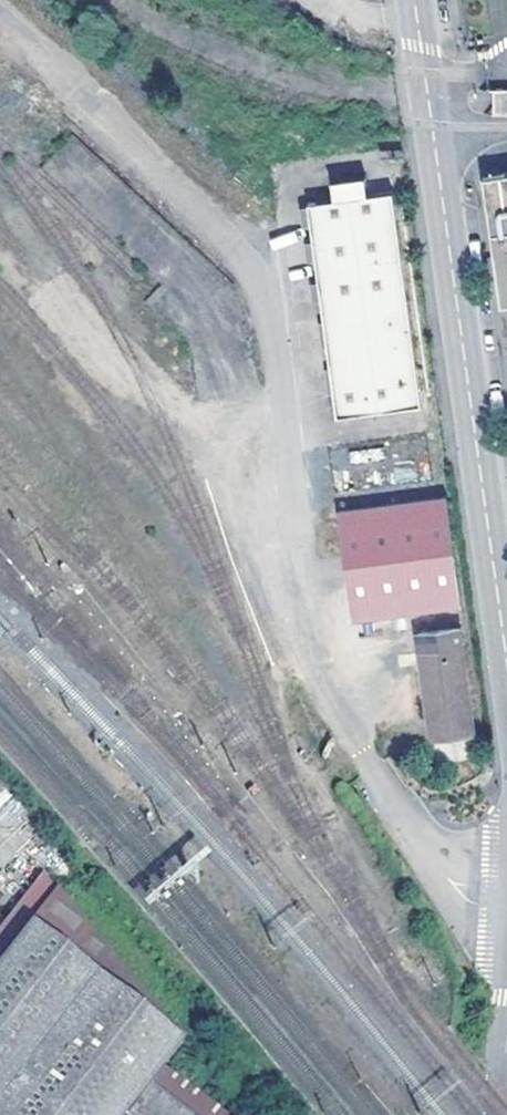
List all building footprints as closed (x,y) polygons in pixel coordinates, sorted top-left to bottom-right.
[(502,113),(502,89),(483,89),(483,113),(502,113)] [(483,175),(501,304),(506,345),(506,172),(483,175)] [(308,202),(337,416),(422,404),(393,191),(369,194),(366,175),(330,180),(332,199),(308,202)] [(446,494),(335,510),(352,620),(462,603),(446,494)] [(418,633),(433,735),(474,729),(459,627),(418,633)] [(232,1112),(230,1110),(164,1058),(176,1044),(185,1033),(45,863),(0,921),(0,1114),(236,1114),(232,1112)]
